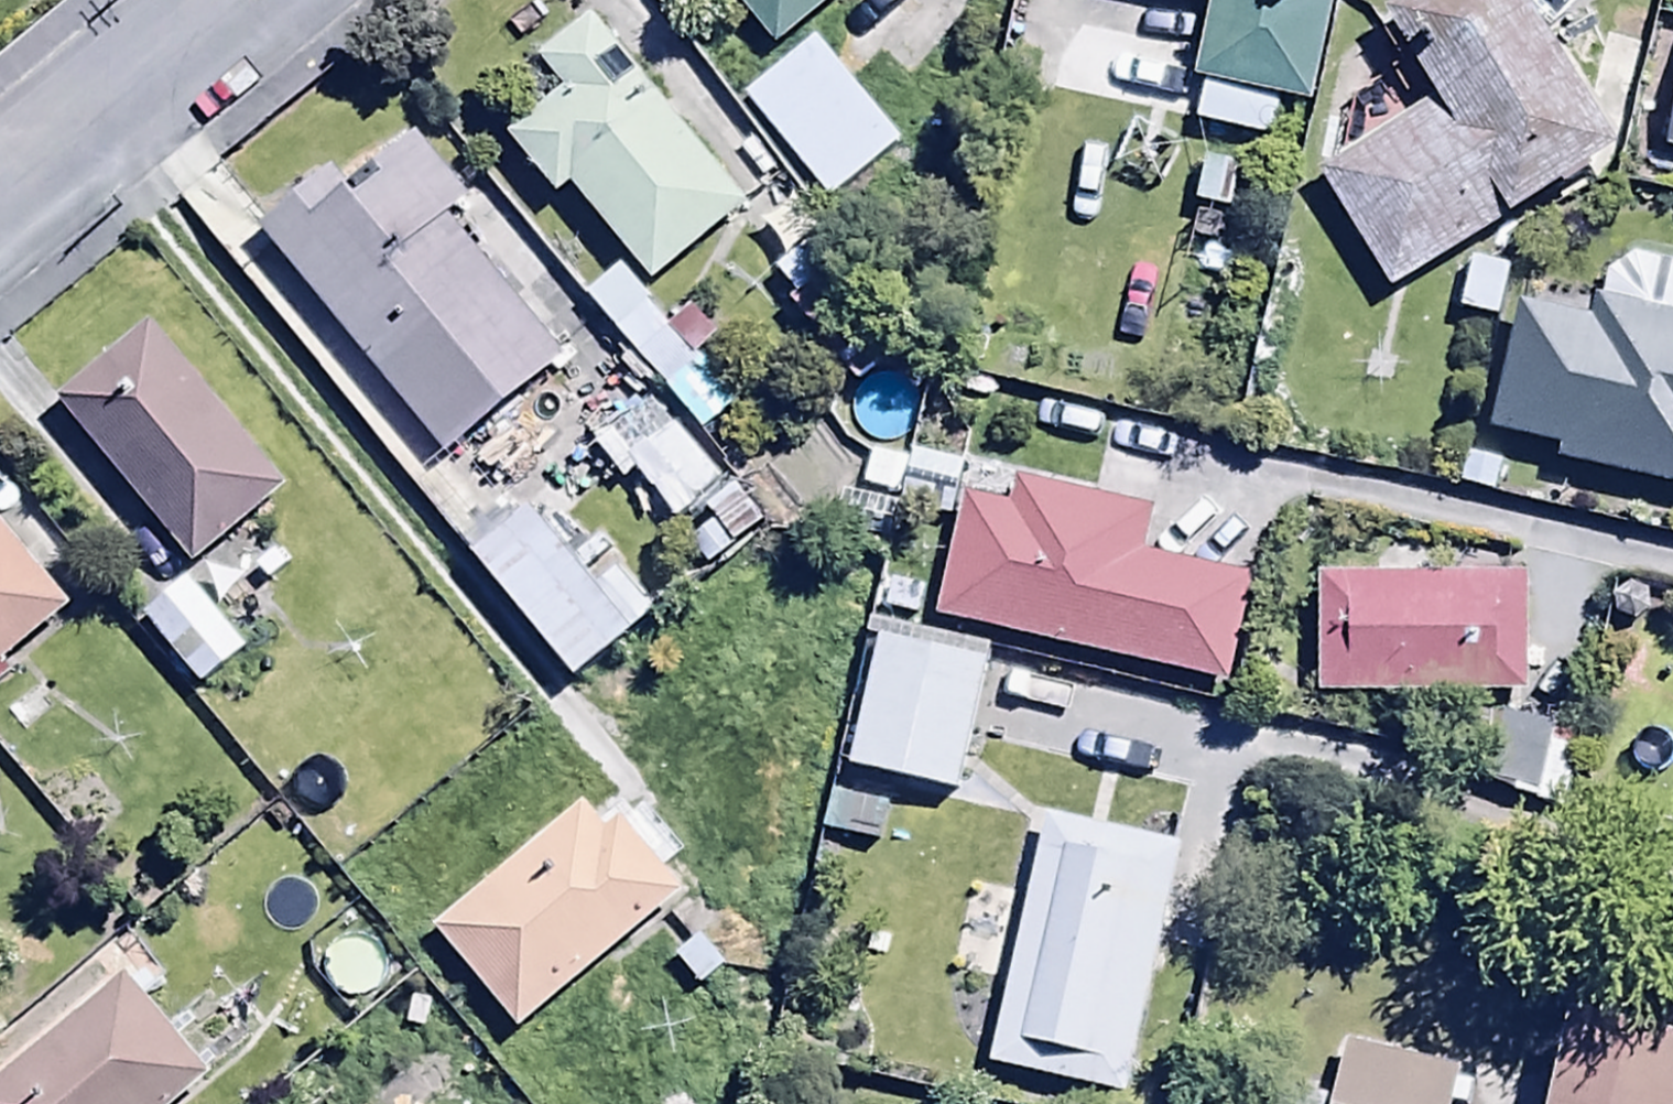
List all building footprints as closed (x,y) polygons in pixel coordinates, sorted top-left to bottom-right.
[(772,42),(822,0),(737,0),(772,42)] [(1323,0),(1202,0),(1186,70),(1199,72),(1188,121),(1266,139),(1276,93),(1301,98),(1323,0)] [(1387,286),(1619,133),(1532,0),(1394,0),(1380,10),(1433,90),(1311,170),(1387,286)] [(550,187),(561,177),(652,284),(748,202),(584,10),(530,56),(556,87),(503,132),(550,187)] [(813,31),(740,91),(823,193),(896,133),(813,31)] [(1657,149),(1672,152),(1672,60),(1657,149)] [(323,165),(255,221),(437,447),(562,347),(449,207),(462,196),(411,132),(341,188),(323,165)] [(871,291),(796,188),(762,213),(791,253),(769,269),(815,333),(871,291)] [(1511,294),(1488,428),(1550,439),(1547,459),(1672,481),(1672,266),(1600,254),(1591,308),(1511,294)] [(632,304),(585,345),(642,409),(664,390),(702,433),(738,401),(670,323),(657,333),(632,304)] [(142,316),(50,392),(188,559),(280,484),(142,316)] [(641,511),(658,531),(719,482),(669,421),(625,457),(603,430),(586,445),(610,475),(605,479),(635,516),(641,511)] [(1146,503),(1016,476),(1010,506),(950,494),(926,615),(1230,676),(1251,575),(1136,552),(1146,503)] [(595,590),(531,505),(468,552),(566,682),(655,615),(622,570),(595,590)] [(0,540),(0,682),(16,670),(4,654),(58,610),(0,540)] [(1520,575),(1310,569),(1307,693),(1517,698),(1520,575)] [(189,574),(141,615),(200,684),(248,643),(189,574)] [(987,647),(873,623),(845,767),(957,790),(987,647)] [(1582,742),(1493,711),(1469,781),(1557,812),(1582,742)] [(435,923),(520,1023),(673,891),(610,817),(599,827),(577,801),(435,923)] [(1175,835),(1040,806),(986,1059),(1121,1088),(1175,835)] [(0,1064),(0,1103),(164,1103),(206,1070),(119,965),(0,1064)] [(1567,997),(1535,1103),(1672,1103),(1672,1026),(1567,997)] [(1346,1038),(1327,1103),(1447,1103),(1457,1068),(1346,1038)]
